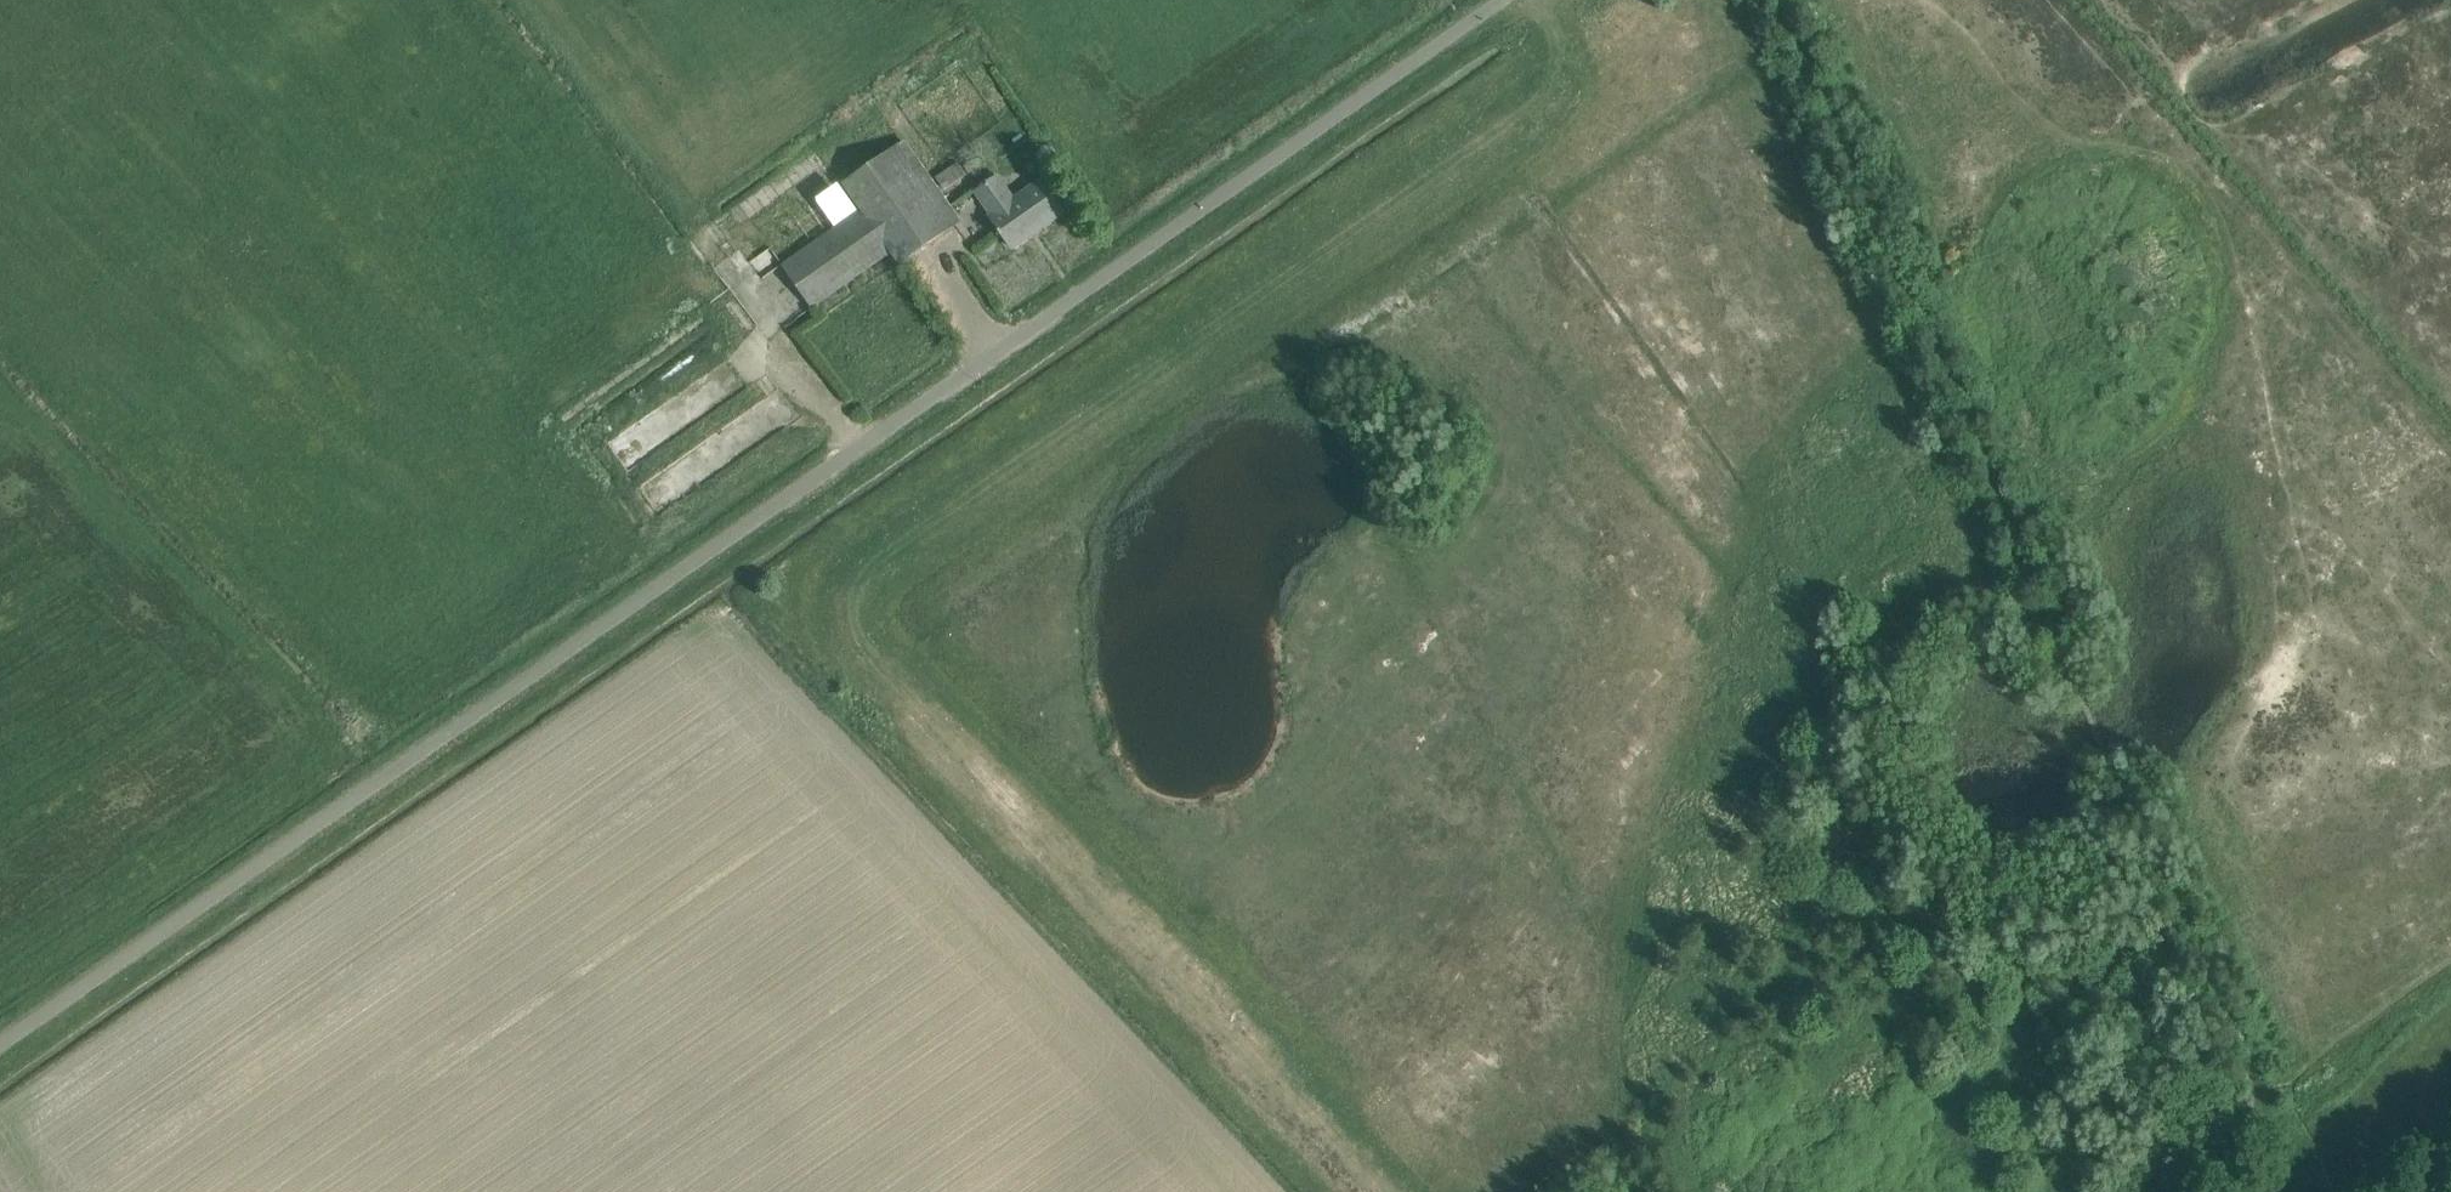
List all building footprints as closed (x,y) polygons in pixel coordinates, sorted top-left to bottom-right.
[(959,222),(946,202),(904,142),(844,184),(862,210),(858,213),(839,186),(778,228),(797,256),(783,266),(812,307),(892,252),(900,263),(959,222)] [(958,163),(936,178),(945,189),(966,175),(958,163)] [(1014,201),(997,177),(976,191),(993,215),(990,217),(999,230),(998,231),(1001,235),(1002,235),(1011,248),(1063,211),(1049,191),(1042,181),(1014,201)] [(659,509),(705,478),(692,459),(645,490),(659,509)]
